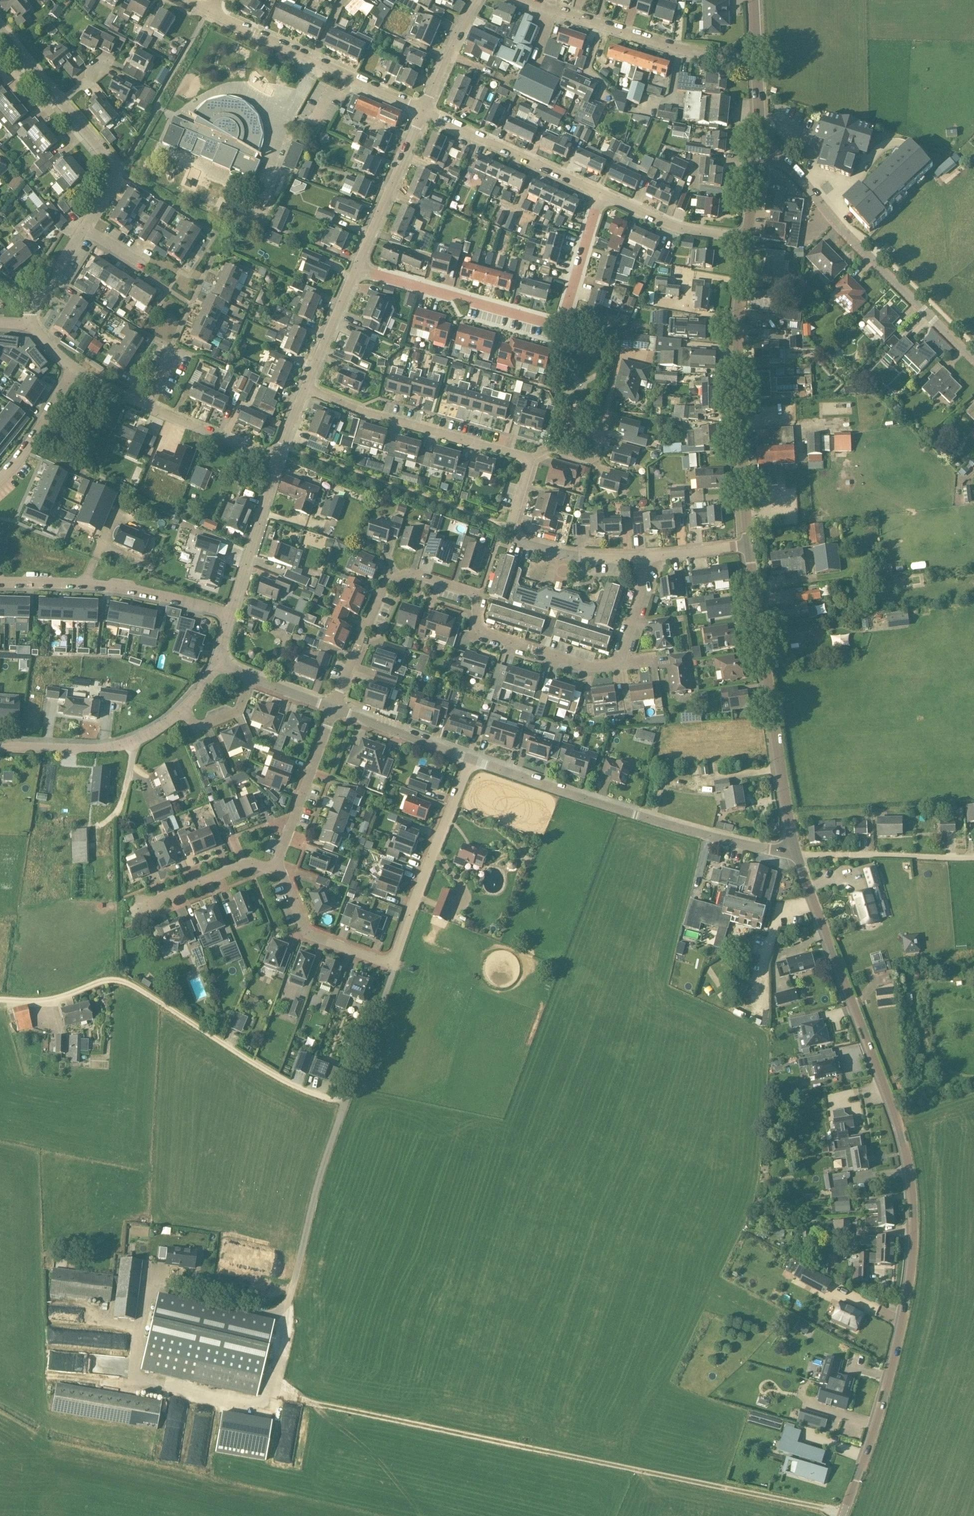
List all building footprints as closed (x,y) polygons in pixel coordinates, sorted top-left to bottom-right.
[(29,9),(22,0),(4,0),(0,4),(7,12),(10,10),(16,17),(13,19),(19,28),(29,19),(24,13),(29,9)] [(96,1),(95,0),(88,0),(84,7),(90,11),(96,1)] [(117,17),(127,22),(132,14),(141,19),(148,6),(137,0),(133,0),(129,7),(124,4),(117,17)] [(242,5),(247,8),(243,13),(260,21),(265,15),(258,10),(263,4),(257,0),(246,0),(242,5)] [(282,5),(275,21),(286,26),(293,10),(296,3),(288,0),(284,0),(282,5)] [(363,1),(362,0),(354,0),(346,9),(351,13),(363,1)] [(377,9),(382,2),(379,0),(365,0),(377,9)] [(384,4),(393,8),(395,3),(389,0),(385,0),(384,4)] [(409,1),(407,0),(398,0),(396,3),(418,15),(421,8),(418,6),(409,1)] [(418,6),(421,8),(428,11),(431,5),(433,0),(420,0),(418,6)] [(459,14),(465,3),(459,0),(458,0),(452,10),(459,14)] [(617,6),(629,10),(633,0),(619,0),(617,6)] [(637,12),(648,16),(653,2),(653,0),(641,0),(637,12)] [(655,18),(672,23),(677,6),(678,4),(677,3),(677,2),(684,2),(684,1),(686,1),(686,0),(671,0),(671,1),(672,2),(671,4),(661,1),(655,18)] [(705,2),(705,34),(719,34),(719,26),(728,26),(728,2),(726,2),(726,0),(698,0),(698,2),(705,2)] [(363,1),(351,13),(354,17),(359,11),(366,4),(363,1)] [(383,12),(379,17),(384,20),(390,10),(381,4),(378,9),(383,12)] [(499,4),(494,17),(503,21),(503,23),(504,23),(501,29),(500,28),(499,29),(497,35),(506,40),(514,43),(526,15),(516,12),(516,11),(499,4)] [(446,11),(431,5),(428,11),(442,18),(446,11)] [(57,6),(51,14),(57,20),(64,12),(57,6)] [(304,15),(296,31),(307,36),(315,20),(317,14),(306,9),(304,15)] [(286,26),(296,31),(304,15),(293,10),(286,26)] [(361,11),(357,15),(363,21),(367,18),(361,11)] [(142,28),(140,33),(146,37),(151,39),(154,33),(164,38),(174,20),(160,13),(157,19),(154,24),(148,20),(143,29),(142,28)] [(110,14),(104,25),(110,28),(116,17),(110,14)] [(431,48),(441,25),(427,19),(418,15),(406,42),(427,52),(430,47),(431,48)] [(526,15),(514,43),(529,50),(538,28),(531,25),(534,18),(526,15)] [(384,21),(384,20),(379,17),(375,27),(380,29),(384,21)] [(326,25),(315,20),(307,36),(318,41),(326,25)] [(344,36),(347,30),(336,24),(326,47),(337,52),(344,36)] [(48,31),(52,36),(58,32),(54,26),(48,31)] [(110,53),(116,41),(89,27),(80,45),(94,52),(97,47),(110,53)] [(476,29),(465,54),(479,60),(482,53),(497,59),(506,40),(497,35),(495,38),(476,29)] [(127,40),(110,30),(108,34),(125,43),(127,40)] [(558,60),(563,45),(570,48),(574,35),(562,31),(558,43),(550,40),(544,56),(558,60)] [(139,34),(134,43),(140,47),(146,37),(140,33),(139,34)] [(353,33),(350,39),(344,36),(337,52),(347,57),(357,35),(353,33)] [(536,45),(541,46),(544,34),(539,33),(536,45)] [(358,34),(357,35),(347,57),(359,62),(366,47),(369,49),(373,41),(358,34)] [(570,48),(577,50),(575,58),(578,59),(575,67),(578,69),(583,71),(587,58),(582,57),(584,52),(582,51),(587,39),(574,35),(570,48)] [(402,52),(407,43),(397,38),(393,47),(402,52)] [(502,61),(523,71),(526,65),(533,52),(529,50),(514,43),(506,40),(497,59),(495,63),(500,65),(502,61)] [(608,59),(616,62),(614,68),(615,68),(613,74),(619,77),(623,64),(626,51),(612,47),(608,59)] [(56,71),(64,65),(73,77),(80,71),(70,60),(70,59),(61,49),(54,53),(50,48),(43,54),(47,59),(46,60),(56,71)] [(427,58),(413,52),(407,49),(404,56),(411,59),(409,63),(422,69),(427,58)] [(623,64),(632,67),(628,79),(633,81),(637,69),(641,56),(626,51),(623,64)] [(134,79),(139,70),(144,73),(152,60),(138,52),(130,66),(127,64),(122,73),(134,79)] [(641,56),(637,69),(653,73),(656,61),(641,56)] [(547,57),(539,71),(560,80),(567,65),(547,57)] [(386,61),(384,66),(387,68),(385,73),(398,78),(396,82),(402,84),(413,89),(418,77),(407,72),(402,70),(403,67),(390,62),(390,63),(386,61)] [(671,65),(656,61),(653,73),(667,78),(671,65)] [(514,91),(547,107),(560,80),(539,71),(526,65),(523,71),(514,91)] [(163,85),(169,71),(163,68),(157,82),(163,85)] [(560,80),(547,107),(548,107),(549,107),(553,109),(553,110),(556,105),(562,93),(561,88),(570,92),(575,94),(582,79),(576,76),(577,74),(576,74),(565,70),(560,80)] [(720,96),(721,91),(726,91),(727,76),(708,74),(706,87),(679,84),(678,91),(686,92),(702,94),(720,96)] [(472,89),(469,88),(472,83),(459,77),(453,91),(469,98),(472,89)] [(582,79),(575,94),(585,99),(577,117),(584,120),(582,124),(596,130),(603,113),(588,106),(591,100),(593,94),(596,95),(599,87),(598,85),(597,85),(598,83),(592,80),(591,82),(582,79)] [(136,100),(143,88),(130,81),(127,87),(115,80),(109,91),(117,96),(116,99),(124,103),(128,97),(131,99),(132,98),(136,100)] [(633,83),(629,94),(627,101),(640,105),(645,87),(633,83)] [(662,96),(663,89),(648,86),(647,93),(662,96)] [(482,87),(476,101),(483,104),(489,91),(482,87)] [(156,94),(151,91),(145,88),(138,100),(149,106),(156,94)] [(623,114),(627,101),(629,94),(610,89),(619,113),(623,114)] [(469,98),(453,91),(447,105),(460,110),(462,105),(465,107),(469,98)] [(713,99),(702,97),(702,94),(686,92),(683,120),(699,121),(698,123),(710,125),(709,129),(718,130),(718,126),(728,127),(728,124),(729,124),(729,120),(728,120),(730,100),(713,99)] [(104,128),(116,118),(108,108),(110,106),(100,94),(92,100),(95,105),(89,110),(104,128)] [(4,117),(18,105),(10,96),(0,104),(0,112),(4,117)] [(384,107),(361,97),(360,100),(353,97),(349,108),(357,111),(353,120),(360,123),(364,114),(395,128),(401,114),(384,107)] [(175,117),(163,145),(178,151),(179,148),(192,153),(192,154),(193,152),(202,156),(201,157),(202,158),(202,157),(215,163),(214,165),(231,172),(233,169),(241,172),(240,174),(241,174),(254,179),(254,180),(261,162),(255,159),(257,154),(262,158),(263,157),(259,155),(264,136),(259,117),(245,103),(227,98),(208,103),(194,117),(190,114),(190,115),(198,120),(196,126),(175,117)] [(479,114),(483,104),(476,101),(472,110),(471,111),(479,114)] [(498,129),(506,111),(509,112),(511,106),(502,102),(500,108),(495,106),(487,124),(498,129)] [(510,119),(505,132),(518,138),(526,123),(526,121),(529,116),(529,114),(532,108),(522,103),(518,111),(520,112),(517,118),(515,122),(510,119)] [(9,123),(4,127),(9,133),(12,137),(17,134),(21,130),(27,126),(27,125),(23,128),(18,122),(26,116),(25,114),(18,105),(4,117),(9,123)] [(534,117),(546,123),(552,111),(539,105),(534,117)] [(660,105),(657,118),(664,119),(663,121),(670,123),(670,121),(676,122),(679,109),(660,105)] [(565,115),(567,110),(555,106),(553,111),(565,115)] [(564,116),(552,111),(546,123),(558,128),(564,116)] [(827,142),(819,168),(830,171),(830,169),(841,173),(840,174),(850,177),(858,152),(866,155),(872,137),(867,136),(869,129),(831,117),(830,118),(829,124),(824,122),(819,140),(827,142)] [(538,132),(533,130),(534,126),(526,123),(518,138),(532,144),(538,132)] [(573,137),(580,140),(586,127),(580,123),(578,127),(573,137)] [(17,134),(22,141),(27,136),(35,146),(49,134),(41,125),(40,125),(33,132),(27,125),(27,126),(21,130),(17,134)] [(687,127),(675,125),(674,133),(685,135),(687,127)] [(110,145),(116,140),(107,128),(100,134),(110,145)] [(585,129),(580,140),(587,143),(592,132),(585,129)] [(381,132),(379,136),(373,133),(370,141),(368,140),(369,138),(358,133),(353,144),(373,153),(374,149),(384,154),(392,136),(381,132)] [(560,138),(553,154),(567,160),(572,148),(567,145),(569,142),(570,143),(573,137),(563,132),(560,138)] [(547,133),(546,135),(545,135),(539,147),(553,154),(560,138),(547,133)] [(35,146),(30,150),(35,157),(36,156),(40,160),(34,165),(35,165),(35,166),(31,170),(34,174),(35,174),(49,162),(50,161),(53,157),(49,153),(48,151),(52,147),(54,149),(58,146),(56,144),(57,143),(49,134),(35,146)] [(447,139),(447,140),(434,135),(429,147),(449,156),(458,160),(465,162),(470,149),(464,147),(462,153),(452,149),(455,142),(447,139)] [(702,149),(712,150),(712,152),(725,153),(726,144),(728,143),(728,140),(727,140),(727,137),(714,135),(714,138),(703,137),(702,149)] [(607,151),(615,155),(616,154),(614,153),(620,142),(613,139),(607,151)] [(850,211),(870,232),(893,211),(889,207),(933,167),(910,142),(845,202),(852,209),(850,211)] [(614,167),(608,179),(622,185),(629,170),(631,165),(632,163),(633,161),(626,157),(630,148),(621,143),(615,155),(612,163),(611,163),(612,164),(620,167),(619,169),(614,167)] [(381,162),(371,158),(373,153),(353,144),(353,145),(360,148),(355,160),(367,165),(364,173),(374,177),(381,162)] [(686,153),(699,155),(700,145),(687,144),(686,153)] [(574,163),(588,169),(596,150),(588,146),(587,150),(586,150),(584,153),(580,151),(574,163)] [(288,165),(296,168),(303,150),(296,147),(288,165)] [(424,159),(436,165),(436,166),(443,169),(449,156),(429,147),(424,159)] [(603,153),(596,150),(588,169),(601,176),(607,163),(602,161),(604,158),(601,157),(603,153)] [(479,177),(480,173),(486,176),(492,163),(474,155),(468,168),(475,171),(473,174),(479,177)] [(64,161),(54,168),(62,178),(76,166),(68,157),(64,160),(64,161)] [(629,170),(622,185),(636,191),(641,179),(637,177),(640,171),(648,175),(651,168),(655,160),(647,157),(642,167),(632,163),(631,165),(629,170)] [(668,174),(668,175),(682,181),(689,164),(676,158),(673,165),(657,158),(653,167),(668,174)] [(943,176),(956,166),(951,159),(938,168),(943,176)] [(700,160),(699,177),(701,178),(700,185),(721,188),(723,171),(717,170),(718,162),(703,161),(700,160)] [(299,178),(306,181),(313,164),(305,161),(299,178)] [(49,162),(35,174),(38,178),(53,166),(49,162)] [(504,168),(492,163),(486,176),(498,181),(504,168)] [(64,193),(71,188),(85,177),(76,166),(62,178),(56,183),(64,193)] [(498,181),(509,187),(515,173),(504,168),(498,181)] [(658,171),(651,168),(648,175),(647,177),(653,181),(658,171)] [(435,185),(437,181),(452,188),(454,183),(456,184),(458,179),(448,175),(441,172),(439,177),(420,169),(414,183),(429,190),(432,183),(435,185)] [(450,169),(448,175),(458,179),(461,173),(454,170),(450,169)] [(527,179),(515,173),(509,187),(521,192),(527,179)] [(664,173),(659,185),(652,182),(646,196),(657,201),(669,176),(664,173)] [(24,182),(16,176),(7,187),(15,193),(24,182)] [(371,185),(358,180),(349,176),(345,185),(354,189),(352,193),(365,198),(371,185)] [(680,181),(675,192),(671,190),(672,186),(671,185),(674,178),(669,176),(657,201),(669,207),(671,202),(677,204),(686,183),(680,181)] [(295,181),(292,191),(303,195),(307,185),(295,181)] [(489,184),(484,181),(480,190),(485,193),(489,184)] [(771,181),(770,188),(769,193),(768,200),(765,200),(764,204),(767,205),(766,213),(770,213),(769,223),(765,222),(762,240),(786,243),(786,247),(797,249),(801,223),(803,208),(805,202),(799,201),(798,201),(785,198),(785,195),(787,183),(771,181)] [(528,195),(539,200),(545,188),(534,182),(528,195)] [(414,183),(408,197),(420,202),(418,206),(434,213),(442,216),(446,207),(438,204),(430,200),(433,192),(429,190),(414,183)] [(501,189),(495,186),(491,195),(497,198),(501,189)] [(128,192),(123,200),(143,212),(146,207),(141,204),(144,199),(149,202),(153,197),(139,188),(136,193),(130,190),(129,192),(128,192)] [(545,203),(551,206),(557,193),(545,188),(539,200),(533,214),(537,216),(539,217),(545,203)] [(512,194),(506,191),(502,200),(508,203),(512,194)] [(551,206),(562,211),(568,198),(557,193),(551,206)] [(442,205),(445,198),(435,194),(432,200),(442,205)] [(691,199),(682,195),(677,210),(685,213),(691,199)] [(342,198),(340,204),(336,213),(356,221),(362,206),(342,198)] [(580,203),(568,198),(562,211),(574,216),(580,203)] [(696,215),(706,217),(705,218),(718,219),(720,203),(709,201),(709,199),(698,198),(696,215)] [(131,219),(134,214),(140,217),(143,212),(123,200),(117,208),(119,208),(117,211),(131,219)] [(532,203),(526,200),(522,209),(528,212),(532,203)] [(62,218),(53,207),(48,201),(43,205),(58,222),(62,218)] [(70,210),(63,202),(57,206),(64,214),(70,210)] [(30,217),(33,221),(44,234),(58,222),(43,205),(35,213),(30,217)] [(403,207),(397,222),(413,228),(416,220),(417,219),(413,218),(416,213),(403,207)] [(282,233),(290,213),(279,208),(270,228),(282,233)] [(430,220),(432,214),(421,209),(418,215),(430,220)] [(319,210),(316,219),(332,225),(335,215),(319,210)] [(134,227),(128,223),(131,219),(117,211),(116,213),(115,212),(110,220),(124,229),(130,233),(134,227)] [(548,211),(544,219),(545,219),(545,220),(550,222),(554,213),(548,211)] [(156,212),(152,218),(158,222),(162,215),(156,212)] [(505,215),(498,212),(494,224),(501,227),(505,215)] [(511,213),(505,230),(512,232),(518,216),(511,213)] [(566,218),(560,216),(556,225),(561,227),(566,218)] [(147,223),(145,227),(145,228),(152,232),(158,222),(152,218),(151,217),(151,218),(147,223)] [(202,233),(188,224),(182,220),(179,225),(179,226),(176,231),(181,234),(194,242),(195,240),(197,241),(202,233)] [(609,235),(614,237),(608,248),(620,253),(626,239),(622,237),(628,225),(616,220),(609,235)] [(23,221),(14,229),(18,234),(27,244),(31,240),(34,242),(37,239),(44,234),(33,221),(27,226),(23,221)] [(404,240),(411,243),(414,235),(410,234),(413,228),(397,222),(391,235),(404,240)] [(549,228),(542,226),(534,224),(532,230),(547,234),(549,228)] [(140,235),(143,227),(138,225),(135,233),(140,235)] [(524,225),(521,235),(529,237),(532,227),(524,225)] [(158,227),(155,231),(162,236),(165,231),(158,227)] [(145,242),(152,232),(145,228),(139,238),(145,242)] [(348,237),(337,231),(329,228),(321,244),(330,248),(331,245),(342,250),(348,237)] [(629,241),(637,245),(630,259),(636,261),(642,247),(647,234),(635,229),(629,241)] [(157,247),(157,246),(163,237),(155,232),(148,242),(156,247),(157,247)] [(283,238),(269,232),(265,240),(279,247),(283,238)] [(15,248),(9,253),(20,266),(26,261),(31,257),(25,250),(23,247),(27,244),(18,234),(10,241),(15,248)] [(181,234),(178,239),(172,236),(169,241),(189,253),(194,246),(193,245),(194,242),(181,234)] [(427,251),(432,236),(425,234),(420,249),(427,251)] [(642,247),(648,250),(647,254),(648,256),(651,258),(648,266),(652,268),(655,263),(657,263),(661,253),(655,251),(660,240),(647,234),(642,247)] [(530,240),(529,244),(547,249),(561,253),(565,239),(559,237),(551,235),(549,242),(543,240),(542,244),(530,240)] [(683,237),(681,248),(693,249),(694,239),(683,237)] [(166,245),(171,249),(168,254),(181,263),(183,261),(184,261),(189,253),(169,241),(166,245)] [(466,243),(465,243),(463,252),(469,254),(471,244),(466,243)] [(815,251),(808,258),(812,263),(831,282),(842,271),(845,271),(845,262),(839,262),(834,257),(835,256),(828,248),(823,243),(815,251)] [(402,252),(386,246),(381,259),(397,265),(398,261),(420,271),(424,260),(402,252)] [(437,255),(433,271),(447,275),(449,268),(457,270),(462,252),(461,252),(456,250),(454,249),(450,248),(447,258),(437,255)] [(547,249),(544,260),(525,255),(523,261),(530,263),(542,267),(550,269),(551,266),(553,267),(553,264),(557,265),(561,253),(547,249)] [(804,249),(795,250),(795,251),(795,258),(804,257),(804,251),(804,249)] [(473,282),(477,268),(482,251),(477,250),(475,257),(473,257),(471,267),(465,265),(461,279),(473,282)] [(663,250),(661,253),(657,263),(665,265),(670,253),(663,250)] [(303,258),(301,261),(308,264),(304,274),(308,276),(306,280),(317,285),(319,281),(324,283),(330,269),(319,264),(322,258),(306,251),(303,258)] [(693,251),(691,265),(712,268),(714,254),(693,251)] [(768,252),(766,269),(766,270),(764,269),(763,277),(785,281),(786,272),(782,272),(785,254),(768,252)] [(9,275),(20,266),(9,253),(3,259),(0,255),(0,264),(9,275)] [(494,255),(489,253),(486,264),(491,266),(494,255)] [(618,255),(617,260),(603,256),(599,270),(613,273),(624,276),(626,269),(633,271),(636,261),(630,259),(618,255)] [(494,273),(489,272),(485,285),(498,289),(502,275),(507,258),(501,256),(498,267),(496,266),(494,273)] [(91,277),(96,280),(106,266),(108,263),(104,261),(103,263),(96,259),(88,271),(85,269),(80,276),(88,281),(91,277)] [(518,261),(512,260),(509,271),(515,273),(518,261)] [(523,261),(518,279),(524,281),(520,295),(533,299),(537,285),(532,283),(535,273),(528,271),(530,263),(523,261)] [(101,283),(106,287),(117,269),(114,267),(112,269),(106,266),(96,280),(93,285),(98,288),(101,283)] [(221,272),(219,276),(238,285),(243,273),(248,275),(250,271),(242,268),(240,272),(227,266),(224,273),(221,272)] [(551,269),(550,269),(542,267),(540,274),(549,276),(551,269)] [(489,272),(477,268),(473,282),(485,285),(489,272)] [(117,269),(106,287),(112,290),(109,295),(113,297),(125,278),(119,274),(121,271),(117,269)] [(416,269),(414,275),(422,278),(424,272),(416,269)] [(613,273),(599,270),(596,283),(609,287),(611,279),(628,284),(630,278),(624,276),(613,273)] [(514,279),(502,275),(498,289),(510,292),(514,279)] [(236,290),(238,285),(219,276),(218,279),(221,280),(218,287),(239,296),(244,298),(246,294),(236,290)] [(545,277),(542,286),(537,285),(533,299),(546,303),(553,279),(545,277)] [(837,288),(842,293),(837,298),(853,314),(864,303),(859,298),(864,293),(848,277),(837,288)] [(125,278),(113,297),(117,300),(120,295),(125,299),(137,281),(133,279),(131,282),(125,278)] [(659,286),(658,294),(679,297),(680,287),(668,285),(669,279),(657,278),(656,286),(659,286)] [(787,278),(785,287),(788,287),(788,288),(799,288),(800,280),(787,278)] [(78,280),(74,287),(80,291),(84,294),(88,286),(78,280)] [(128,303),(131,299),(136,302),(148,285),(144,283),(143,285),(137,281),(125,299),(124,301),(128,303)] [(293,281),(290,287),(304,293),(307,287),(293,281)] [(710,291),(704,290),(705,282),(693,281),(692,294),(697,294),(695,311),(708,312),(710,291)] [(633,295),(640,297),(644,285),(637,283),(633,295)] [(151,287),(148,285),(136,302),(146,309),(143,313),(147,315),(152,308),(148,306),(156,294),(149,290),(151,287)] [(212,292),(210,296),(229,305),(232,299),(237,301),(239,296),(218,287),(215,294),(212,292)] [(615,287),(613,292),(626,296),(627,290),(615,287)] [(603,308),(606,300),(622,305),(623,301),(624,301),(626,296),(613,292),(612,296),(593,291),(590,305),(603,308)] [(778,314),(780,294),(753,291),(751,310),(778,314)] [(413,308),(417,296),(407,293),(404,305),(413,308)] [(309,295),(304,306),(316,311),(321,300),(309,295)] [(372,298),(368,308),(392,319),(395,312),(393,306),(392,306),(394,301),(380,295),(377,300),(372,298)] [(204,302),(203,305),(222,314),(225,308),(238,314),(240,310),(229,305),(210,296),(207,303),(204,302)] [(256,303),(255,304),(264,308),(267,301),(266,299),(259,296),(256,303)] [(90,315),(84,311),(87,306),(75,298),(73,301),(71,300),(66,307),(86,320),(90,315)] [(304,306),(299,303),(293,301),(291,307),(301,311),(299,317),(312,322),(316,311),(304,306)] [(219,320),(222,314),(203,305),(201,309),(204,310),(201,317),(223,327),(227,329),(229,324),(219,320)] [(620,313),(603,308),(590,305),(586,318),(600,322),(602,314),(618,318),(620,313)] [(291,320),(294,314),(294,313),(278,306),(278,307),(276,312),(275,313),(291,320)] [(74,327),(78,321),(84,325),(86,320),(66,307),(61,315),(63,316),(61,318),(74,327)] [(885,341),(895,331),(890,325),(898,318),(887,307),(880,315),(875,310),(864,321),(885,341)] [(364,319),(366,319),(362,327),(384,336),(392,319),(368,308),(364,319)] [(783,308),(782,321),(801,323),(802,310),(783,308)] [(416,337),(418,330),(424,332),(430,312),(418,309),(411,335),(416,337)] [(429,341),(434,342),(441,316),(430,312),(424,332),(431,334),(429,341)] [(657,312),(656,336),(663,336),(664,325),(667,325),(668,313),(657,312)] [(273,319),(272,320),(288,327),(289,326),(291,320),(275,313),(273,319)] [(447,317),(441,316),(434,342),(446,346),(451,326),(445,324),(447,317)] [(195,322),(193,326),(213,335),(215,329),(221,331),(223,327),(201,317),(198,324),(195,322)] [(77,335),(71,331),(74,327),(61,318),(60,320),(59,319),(53,327),(74,341),(77,335)] [(706,321),(689,320),(670,319),(669,335),(688,336),(688,338),(705,339),(706,321)] [(240,332),(241,325),(235,323),(233,331),(240,332)] [(600,331),(602,326),(592,323),(591,328),(600,331)] [(126,338),(122,344),(136,353),(138,350),(139,351),(144,343),(140,340),(143,334),(127,324),(120,334),(126,338)] [(455,345),(462,347),(460,354),(465,355),(473,329),(461,325),(455,345)] [(202,350),(203,348),(211,351),(212,347),(208,345),(213,335),(193,326),(192,330),(195,331),(191,338),(195,340),(192,346),(202,350)] [(294,328),(289,339),(302,345),(307,333),(294,328)] [(366,351),(370,341),(373,334),(358,328),(355,334),(354,334),(349,344),(365,350),(366,351)] [(472,350),(479,352),(484,332),(473,329),(465,355),(464,361),(468,362),(470,356),(472,350)] [(275,340),(278,334),(270,330),(267,336),(275,340)] [(790,337),(790,350),(803,350),(803,343),(809,343),(803,337),(803,332),(792,331),(792,337),(790,337)] [(479,352),(485,354),(483,360),(489,362),(496,335),(484,332),(479,352)] [(649,351),(650,337),(621,334),(620,348),(649,351)] [(85,352),(92,338),(85,335),(78,349),(85,352)] [(279,335),(276,340),(283,343),(285,337),(279,335)] [(11,349),(6,357),(16,363),(29,339),(17,338),(17,339),(11,338),(10,340),(0,338),(0,348),(11,349)] [(216,338),(213,345),(230,352),(233,345),(216,338)] [(656,364),(656,366),(660,366),(683,367),(691,368),(715,369),(716,351),(692,350),(681,349),(682,340),(663,338),(658,338),(657,353),(656,364)] [(892,351),(883,361),(889,367),(894,362),(897,365),(904,357),(908,360),(921,373),(930,363),(930,362),(933,359),(937,355),(924,343),(920,347),(917,344),(914,347),(905,338),(900,342),(892,351)] [(29,339),(16,363),(25,369),(30,360),(43,376),(48,372),(45,368),(47,366),(38,355),(39,354),(35,349),(36,348),(29,339)] [(103,345),(94,339),(87,349),(96,355),(103,345)] [(297,356),(302,345),(289,339),(285,350),(297,356)] [(497,364),(509,368),(517,341),(512,340),(510,347),(503,345),(497,364)] [(528,344),(517,341),(509,368),(515,369),(517,362),(523,364),(528,344)] [(247,347),(239,343),(234,353),(243,357),(247,347)] [(779,343),(754,343),(755,361),(770,360),(770,361),(779,361),(779,343)] [(114,344),(110,350),(131,363),(136,355),(135,355),(136,353),(122,344),(119,348),(114,344)] [(344,361),(359,368),(369,372),(372,366),(362,361),(366,351),(365,350),(349,344),(345,354),(347,355),(344,361)] [(526,377),(531,379),(540,348),(528,344),(523,364),(530,366),(526,377)] [(552,351),(540,348),(531,379),(536,380),(539,369),(546,371),(552,351)] [(109,363),(110,364),(107,369),(116,374),(119,370),(123,372),(124,370),(126,371),(131,363),(110,350),(108,354),(113,358),(109,363)] [(435,357),(433,364),(440,366),(442,359),(435,357)] [(12,361),(9,366),(14,369),(17,364),(12,361)] [(267,363),(265,368),(288,378),(293,367),(280,362),(277,367),(268,363),(267,363)] [(638,395),(637,394),(640,379),(647,381),(650,368),(626,362),(625,367),(622,366),(619,379),(621,379),(618,388),(617,389),(616,393),(617,396),(622,397),(624,396),(630,397),(630,400),(630,402),(633,403),(636,403),(638,402),(639,399),(639,397),(638,395)] [(393,367),(391,375),(386,391),(398,394),(403,378),(396,376),(398,369),(393,367)] [(263,373),(273,378),(270,384),(283,390),(288,378),(265,368),(263,373)] [(930,381),(922,389),(933,400),(946,387),(956,396),(962,389),(946,373),(947,371),(943,368),(935,376),(933,374),(928,380),(930,381)] [(342,371),(337,383),(355,391),(359,393),(365,380),(367,375),(356,370),(354,376),(343,371),(342,371)] [(427,380),(421,379),(423,372),(417,370),(416,374),(411,394),(422,397),(427,380)] [(479,387),(489,389),(491,380),(498,382),(500,375),(483,371),(479,387)] [(656,381),(677,383),(678,374),(656,372),(656,381)] [(252,373),(248,381),(254,383),(257,385),(261,378),(252,373)] [(409,380),(403,378),(398,394),(410,398),(411,394),(416,374),(411,373),(409,380)] [(195,387),(190,398),(201,403),(207,390),(213,377),(214,376),(209,374),(205,382),(203,381),(200,387),(197,385),(196,385),(195,387)] [(770,374),(756,375),(756,387),(798,385),(798,378),(777,379),(770,380),(770,374)] [(433,382),(427,380),(422,397),(434,400),(441,376),(435,375),(433,382)] [(207,390),(201,403),(212,408),(218,395),(213,393),(216,386),(215,386),(218,379),(214,376),(213,377),(207,390)] [(236,389),(243,392),(248,380),(241,377),(236,389)] [(28,378),(21,387),(39,399),(45,389),(28,378)] [(715,382),(706,382),(706,379),(695,379),(695,387),(703,387),(703,397),(715,397),(715,382)] [(254,383),(248,381),(248,380),(243,392),(249,395),(254,383)] [(218,395),(212,408),(223,414),(229,400),(224,398),(227,392),(226,392),(229,384),(225,382),(224,382),(218,395)] [(447,403),(459,407),(465,383),(461,382),(459,389),(451,387),(447,403)] [(15,383),(6,398),(19,406),(22,401),(33,408),(39,399),(21,387),(15,383)] [(465,383),(459,407),(471,410),(475,394),(469,392),(471,385),(465,383)] [(524,384),(522,391),(531,394),(533,387),(524,384)] [(798,385),(756,387),(757,399),(771,399),(771,393),(777,393),(777,394),(798,393),(798,385)] [(267,390),(262,388),(256,400),(261,402),(267,390)] [(481,396),(475,394),(471,410),(482,413),(489,389),(483,388),(481,396)] [(482,413),(494,416),(500,393),(489,389),(482,413)] [(261,402),(250,426),(255,428),(254,430),(254,432),(258,433),(259,433),(260,431),(261,431),(266,419),(270,421),(275,408),(277,403),(273,402),(276,394),(267,390),(261,402)] [(506,419),(510,404),(512,396),(500,393),(494,416),(506,419)] [(512,405),(518,406),(520,398),(521,395),(515,393),(512,405)] [(707,415),(707,412),(716,412),(715,397),(703,397),(703,407),(690,407),(690,408),(675,406),(674,413),(673,413),(672,419),(680,420),(680,419),(699,420),(699,415),(707,415)] [(433,411),(436,401),(426,398),(422,408),(433,411)] [(528,400),(520,398),(518,406),(514,417),(522,420),(520,427),(531,430),(537,412),(539,405),(528,402),(528,400)] [(250,426),(261,402),(256,400),(251,411),(245,408),(238,423),(238,425),(244,427),(245,424),(250,426)] [(10,405),(1,416),(18,430),(27,419),(10,405)] [(551,422),(552,417),(555,408),(549,406),(547,415),(537,412),(531,430),(542,433),(545,421),(551,422)] [(326,409),(323,415),(318,413),(314,423),(337,433),(342,422),(339,421),(341,416),(326,409)] [(18,430),(1,416),(0,418),(0,433),(10,441),(18,430)] [(623,419),(619,434),(625,436),(624,441),(647,447),(650,436),(644,435),(638,433),(640,427),(641,424),(623,419)] [(312,435),(309,441),(327,449),(330,443),(332,444),(337,433),(314,423),(309,434),(312,435)] [(274,436),(276,429),(265,426),(263,433),(274,436)] [(354,444),(371,449),(377,429),(366,426),(363,434),(357,432),(354,444)] [(122,427),(118,436),(132,442),(126,456),(136,460),(143,444),(147,434),(148,432),(138,428),(136,433),(122,427)] [(694,432),(688,432),(689,448),(695,447),(695,448),(704,447),(705,447),(704,447),(717,446),(716,428),(703,429),(703,431),(694,431),(694,432)] [(758,448),(759,466),(760,487),(778,486),(777,465),(794,464),(793,446),(795,446),(793,428),(768,430),(768,437),(757,437),(758,448)] [(371,449),(388,454),(391,443),(385,441),(388,433),(377,429),(371,449)] [(1,451),(10,441),(0,433),(0,451),(1,451)] [(835,434),(835,452),(851,452),(851,433),(835,434)] [(830,452),(830,437),(822,437),(822,435),(807,435),(808,456),(809,456),(809,470),(824,470),(824,462),(822,462),(822,455),(823,455),(823,452),(830,452)] [(398,445),(391,443),(388,454),(394,455),(393,457),(405,461),(411,441),(400,438),(398,445)] [(422,444),(411,441),(405,461),(423,466),(426,454),(420,453),(422,444)] [(629,468),(632,458),(638,460),(641,449),(623,444),(621,450),(616,448),(612,463),(629,468)] [(683,444),(664,445),(664,453),(683,452),(683,444)] [(157,453),(152,467),(168,473),(167,475),(184,481),(195,453),(179,447),(174,459),(157,453)] [(437,449),(435,456),(426,453),(426,454),(423,466),(422,466),(438,471),(439,469),(444,471),(450,452),(437,449)] [(469,465),(459,462),(461,455),(450,452),(444,471),(450,472),(449,474),(465,478),(469,465)] [(684,455),(684,469),(698,468),(697,455),(684,455)] [(479,480),(481,474),(492,477),(496,462),(480,458),(478,465),(471,463),(467,477),(479,480)] [(566,481),(567,476),(572,477),(572,479),(576,480),(579,468),(564,463),(563,470),(552,467),(548,482),(564,487),(565,481),(566,481)] [(378,464),(376,471),(382,473),(384,466),(378,464)] [(959,473),(963,478),(970,470),(972,467),(968,464),(966,467),(965,466),(959,473)] [(207,488),(214,474),(197,466),(190,481),(207,488)] [(46,468),(42,478),(61,486),(66,476),(46,468)] [(696,471),(698,490),(725,488),(723,469),(696,471)] [(618,494),(620,484),(627,486),(630,475),(611,470),(610,476),(604,474),(600,489),(618,494)] [(402,473),(400,479),(417,485),(419,478),(402,473)] [(320,489),(286,477),(280,494),(298,501),(294,511),(310,516),(320,489)] [(42,478),(38,488),(57,496),(61,486),(42,478)] [(95,530),(110,494),(92,486),(76,523),(95,530)] [(38,488),(33,498),(53,506),(57,496),(38,488)] [(685,498),(684,488),(671,489),(672,499),(685,498)] [(540,495),(536,507),(555,513),(558,505),(563,507),(567,495),(550,490),(548,497),(540,495)] [(462,493),(460,499),(466,501),(468,495),(462,493)] [(345,501),(335,497),(327,517),(338,521),(345,501)] [(29,507),(29,508),(48,516),(49,516),(55,519),(57,514),(51,511),(53,506),(33,498),(29,507)] [(238,500),(235,506),(227,503),(220,522),(227,525),(226,528),(243,535),(255,507),(238,500)] [(683,515),(682,504),(673,504),(674,516),(683,515)] [(28,507),(23,519),(44,528),(49,516),(48,516),(29,508),(29,507),(28,507)] [(396,516),(404,519),(407,510),(399,507),(396,516)] [(536,507),(533,518),(545,521),(543,528),(556,532),(559,522),(566,525),(569,517),(555,513),(536,507)] [(621,536),(620,534),(622,534),(622,521),(621,521),(621,519),(631,519),(631,508),(621,508),(621,517),(605,518),(605,535),(615,535),(615,536),(616,537),(619,537),(621,536)] [(694,511),(694,515),(689,516),(690,529),(703,528),(703,526),(723,524),(721,509),(694,511)] [(673,510),(657,512),(657,515),(659,532),(675,531),(673,510)] [(583,527),(591,526),(592,536),(606,536),(605,535),(605,518),(605,514),(602,514),(602,512),(593,512),(593,514),(582,515),(583,527)] [(635,525),(644,524),(645,534),(659,533),(659,532),(657,515),(651,516),(650,512),(634,514),(635,525)] [(68,513),(66,518),(73,521),(75,516),(69,513),(68,513)] [(431,528),(430,531),(436,533),(441,517),(435,515),(431,528)] [(393,517),(391,524),(383,521),(382,525),(373,522),(367,537),(380,542),(380,540),(387,542),(390,536),(398,539),(404,520),(393,517)] [(204,520),(202,527),(215,531),(217,524),(204,520)] [(63,522),(56,538),(64,541),(70,525),(63,522)] [(418,523),(415,532),(407,529),(402,547),(415,552),(418,545),(425,547),(430,531),(431,528),(418,523)] [(804,536),(797,537),(798,545),(825,542),(823,525),(803,528),(804,536)] [(113,535),(112,537),(113,540),(116,541),(115,543),(142,555),(149,538),(122,526),(121,528),(118,527),(116,529),(114,531),(113,535)] [(308,533),(305,543),(325,547),(327,537),(308,533)] [(545,533),(543,539),(555,542),(557,536),(545,533)] [(425,554),(432,556),(431,560),(448,565),(453,548),(442,545),(444,538),(431,534),(425,554)] [(217,588),(224,563),(214,560),(216,555),(217,555),(220,543),(197,536),(194,548),(210,553),(208,558),(207,558),(205,566),(201,565),(198,573),(202,574),(200,582),(207,585),(207,587),(214,589),(215,587),(217,588)] [(464,561),(461,569),(477,574),(485,550),(478,547),(474,546),(476,541),(476,540),(466,537),(463,548),(468,550),(464,561)] [(274,543),(269,560),(293,568),(298,552),(298,550),(274,543)] [(816,574),(841,571),(838,545),(813,548),(816,574)] [(806,576),(805,571),(802,550),(771,554),(774,575),(798,572),(799,577),(806,576)] [(372,565),(375,558),(362,552),(358,561),(351,558),(346,569),(353,572),(353,573),(366,578),(367,577),(373,579),(378,568),(372,565)] [(500,563),(498,569),(517,575),(519,569),(521,562),(504,556),(501,564),(500,563)] [(694,586),(713,584),(729,582),(727,567),(711,568),(712,570),(692,572),(694,586)] [(498,569),(494,583),(513,588),(517,575),(498,569)] [(517,575),(513,588),(508,602),(502,600),(501,603),(506,605),(520,609),(533,613),(547,617),(542,633),(549,635),(550,631),(554,633),(559,617),(572,621),(586,626),(599,630),(605,631),(606,628),(595,625),(599,611),(603,598),(605,592),(603,591),(600,592),(597,601),(590,605),(584,603),(580,595),(565,590),(560,593),(555,592),(554,589),(548,588),(538,593),(520,588),(518,584),(522,572),(521,570),(519,569),(517,575)] [(288,571),(284,580),(293,583),(307,588),(310,580),(301,576),(292,572),(288,571)] [(683,597),(681,579),(682,579),(681,573),(669,575),(669,581),(661,582),(662,588),(659,589),(660,600),(664,600),(683,597)] [(315,595),(323,598),(330,577),(322,574),(315,595)] [(319,580),(312,577),(309,586),(316,588),(319,580)] [(277,601),(281,591),(289,594),(293,583),(284,580),(280,578),(277,584),(265,579),(259,594),(277,601)] [(346,585),(349,586),(345,596),(363,604),(367,593),(360,590),(363,584),(350,578),(346,585)] [(490,596),(502,600),(508,602),(513,588),(494,583),(490,596)] [(607,584),(605,592),(603,598),(622,604),(624,598),(622,597),(625,590),(607,584)] [(302,598),(312,600),(314,590),(304,589),(302,598)] [(805,592),(807,601),(821,599),(820,590),(805,592)] [(329,608),(328,610),(332,612),(334,613),(348,619),(351,612),(358,615),(363,604),(345,596),(339,594),(334,605),(337,607),(335,610),(329,608)] [(618,617),(622,604),(603,598),(599,611),(618,617)] [(703,598),(688,600),(689,607),(704,604),(703,598)] [(730,598),(705,602),(708,621),(733,617),(730,598)] [(5,600),(5,619),(16,619),(17,601),(5,600)] [(247,615),(248,616),(266,623),(267,623),(272,625),(275,618),(298,627),(303,616),(274,604),(273,608),(254,600),(251,609),(249,608),(247,615)] [(29,601),(17,601),(16,619),(16,625),(28,625),(29,601)] [(50,622),(51,601),(39,601),(38,621),(50,622)] [(50,622),(61,622),(62,602),(51,601),(50,622)] [(495,622),(500,624),(506,605),(501,603),(494,601),(488,618),(496,621),(495,622)] [(678,602),(679,612),(687,611),(686,601),(678,602)] [(61,622),(73,623),(74,602),(62,602),(61,622)] [(73,623),(84,623),(85,603),(74,602),(73,623)] [(97,604),(85,603),(84,623),(96,624),(97,604)] [(809,619),(817,618),(816,607),(807,608),(807,604),(784,608),(786,620),(793,619),(794,622),(809,619)] [(107,623),(106,627),(118,629),(122,607),(110,605),(107,623)] [(500,624),(514,628),(520,609),(506,605),(500,624)] [(122,607),(118,629),(129,631),(130,627),(133,609),(122,607)] [(403,608),(398,625),(414,630),(421,610),(413,607),(412,611),(403,608)] [(133,609),(130,627),(141,629),(144,612),(133,609)] [(514,628),(527,632),(533,613),(520,609),(514,628)] [(614,631),(618,617),(599,611),(595,625),(606,628),(614,631)] [(141,629),(140,637),(157,640),(158,632),(161,633),(163,619),(156,617),(156,614),(144,612),(141,629)] [(889,630),(910,627),(908,612),(886,615),(889,630)] [(345,625),(348,619),(334,613),(332,619),(329,618),(325,628),(325,630),(329,632),(347,640),(352,629),(345,625)] [(431,637),(432,633),(437,634),(443,616),(432,613),(431,616),(425,614),(418,637),(425,639),(426,637),(428,638),(431,637)] [(541,636),(542,633),(547,617),(533,613),(527,632),(541,636)] [(306,614),(304,621),(315,625),(318,618),(306,614)] [(437,634),(435,640),(447,644),(446,647),(454,649),(458,635),(451,633),(455,623),(455,622),(453,619),(443,616),(437,634)] [(553,636),(567,641),(572,621),(559,617),(554,633),(553,636)] [(201,648),(204,639),(191,635),(195,622),(180,618),(176,631),(187,634),(179,657),(182,658),(182,660),(192,663),(192,661),(196,662),(199,653),(201,653),(199,652),(201,649),(202,649),(203,648),(201,648)] [(657,620),(659,627),(654,628),(657,651),(673,648),(672,638),(673,637),(673,635),(671,634),(671,627),(673,627),(672,618),(657,620)] [(567,641),(580,645),(586,626),(572,621),(567,641)] [(814,642),(812,627),(811,623),(798,626),(799,629),(788,631),(790,645),(791,645),(792,650),(800,649),(799,644),(814,642)] [(580,645),(593,649),(599,630),(586,626),(580,645)] [(717,628),(704,630),(706,644),(712,643),(713,651),(720,650),(720,649),(736,647),(734,633),(729,633),(718,635),(717,628)] [(613,634),(605,631),(599,630),(593,649),(599,651),(600,649),(607,651),(613,634)] [(329,632),(325,643),(342,650),(347,640),(329,632)] [(303,643),(303,644),(318,649),(320,642),(316,641),(305,637),(303,643)] [(412,650),(415,640),(406,637),(403,647),(412,650)] [(376,655),(374,659),(402,668),(402,667),(407,654),(406,653),(407,650),(385,642),(382,649),(379,648),(377,654),(376,655)] [(16,647),(15,652),(17,652),(16,655),(30,656),(30,647),(22,647),(16,647)] [(694,659),(702,659),(701,647),(694,647),(694,659)] [(484,676),(489,660),(476,656),(476,654),(467,651),(463,663),(453,660),(448,674),(462,678),(464,670),(484,676)] [(320,652),(317,661),(301,656),(295,673),(316,681),(320,669),(327,672),(332,657),(320,652)] [(671,668),(668,669),(672,694),(678,693),(678,694),(681,696),(684,695),(686,693),(686,691),(692,691),(688,665),(689,665),(688,655),(670,658),(671,668)] [(728,658),(715,660),(716,670),(721,669),(723,681),(730,680),(731,681),(736,680),(738,678),(745,677),(744,668),(742,668),(741,663),(736,663),(735,657),(728,658)] [(374,664),(372,671),(378,672),(376,678),(382,680),(397,684),(400,676),(402,668),(374,659),(373,663),(374,664)] [(421,663),(418,673),(424,675),(427,665),(421,663)] [(500,675),(497,687),(513,692),(520,671),(509,668),(508,670),(503,668),(500,675)] [(520,671),(513,692),(524,695),(530,675),(520,671)] [(495,673),(490,689),(495,691),(497,687),(500,675),(495,673)] [(544,689),(538,687),(540,678),(530,675),(524,695),(540,701),(543,692),(544,689)] [(368,689),(366,693),(392,701),(397,684),(382,680),(376,678),(374,683),(371,682),(370,688),(368,689)] [(548,697),(560,701),(565,684),(554,680),(549,694),(543,692),(540,701),(540,703),(546,705),(548,697)] [(565,684),(560,701),(571,704),(568,712),(575,715),(579,703),(572,701),(576,687),(565,684)] [(653,684),(641,685),(643,703),(655,701),(656,710),(664,709),(662,695),(654,696),(653,684)] [(631,699),(624,700),(625,711),(626,714),(633,713),(633,712),(632,705),(643,703),(641,685),(629,687),(631,699)] [(615,687),(603,688),(605,706),(617,704),(618,712),(625,711),(624,700),(617,701),(615,687)] [(47,688),(46,699),(58,701),(59,690),(47,688)] [(587,708),(583,709),(583,714),(588,714),(588,717),(595,716),(594,707),(605,706),(603,688),(591,690),(593,702),(586,703),(587,708)] [(732,688),(722,690),(723,699),(724,701),(730,700),(731,711),(732,711),(749,708),(747,693),(739,694),(738,688),(732,688)] [(101,689),(99,700),(126,704),(127,693),(101,689)] [(409,708),(416,710),(413,720),(419,721),(419,720),(424,721),(430,704),(424,702),(426,695),(414,692),(409,708)] [(366,699),(364,705),(372,707),(372,708),(383,712),(384,710),(388,712),(392,701),(366,693),(365,698),(366,699)] [(97,720),(99,704),(85,702),(67,699),(65,707),(60,707),(59,712),(65,713),(64,715),(83,718),(97,720)] [(439,699),(436,706),(430,704),(424,721),(431,724),(430,725),(436,727),(439,717),(446,719),(451,702),(439,699)] [(3,723),(3,724),(9,724),(17,724),(18,704),(8,704),(9,703),(6,702),(6,703),(0,703),(0,723),(3,723)] [(283,717),(277,715),(279,710),(270,706),(269,709),(257,705),(251,721),(264,726),(263,729),(276,734),(283,717)] [(450,706),(447,715),(453,716),(448,731),(472,739),(473,735),(474,734),(480,736),(484,724),(478,721),(479,717),(469,714),(467,721),(457,718),(459,711),(455,710),(456,708),(450,706)] [(485,736),(490,738),(489,743),(499,747),(506,726),(500,725),(502,717),(492,714),(485,736)] [(307,729),(310,721),(293,715),(285,735),(302,741),(305,734),(306,734),(308,730),(307,729)] [(506,726),(499,747),(512,751),(517,737),(521,738),(525,727),(519,725),(517,730),(506,726)] [(527,731),(523,744),(529,746),(527,751),(526,755),(537,758),(543,739),(543,737),(533,734),(534,730),(535,728),(530,726),(529,726),(527,731)] [(221,734),(227,750),(229,754),(242,748),(251,752),(254,743),(251,735),(244,738),(239,727),(221,734)] [(543,739),(537,758),(548,762),(549,758),(552,747),(558,749),(562,736),(556,734),(555,736),(554,742),(543,739)] [(285,737),(279,735),(273,750),(280,752),(285,737)] [(197,744),(194,745),(197,754),(196,754),(202,768),(218,762),(218,764),(225,761),(218,745),(211,747),(207,740),(204,741),(202,740),(198,742),(197,744)] [(359,768),(361,762),(367,765),(374,745),(363,741),(360,749),(354,747),(348,764),(359,768)] [(562,762),(565,763),(562,772),(573,775),(580,755),(574,753),(576,747),(564,744),(560,757),(562,762)] [(367,764),(365,770),(371,772),(372,773),(382,776),(387,778),(394,762),(388,760),(382,757),(386,749),(374,745),(367,765),(367,764)] [(293,764),(288,762),(290,757),(270,749),(268,755),(273,757),(269,768),(289,776),(293,764)] [(588,752),(586,757),(580,755),(573,775),(585,779),(588,770),(590,771),(595,768),(599,755),(589,752),(588,753),(588,752)] [(232,777),(225,761),(218,764),(225,780),(232,777)] [(626,786),(631,767),(618,763),(618,764),(607,761),(603,774),(613,777),(612,781),(626,786)] [(172,764),(156,771),(160,782),(159,783),(161,789),(163,788),(166,798),(176,794),(183,791),(188,789),(184,779),(179,781),(172,764)] [(67,786),(67,781),(75,781),(75,767),(57,766),(57,786),(67,786)] [(285,787),(289,776),(269,768),(265,779),(260,777),(257,783),(279,791),(281,785),(285,787)] [(93,794),(92,804),(106,805),(109,771),(93,769),(92,783),(98,784),(97,794),(93,794)] [(443,776),(422,769),(419,778),(414,776),(409,788),(425,794),(428,787),(438,791),(443,776)] [(3,781),(14,782),(15,772),(4,772),(3,781)] [(211,785),(218,783),(213,772),(207,775),(211,785)] [(724,791),(726,801),(720,802),(721,812),(727,811),(728,812),(746,809),(743,789),(731,791),(729,780),(715,782),(717,793),(724,791)] [(335,799),(337,800),(354,806),(356,798),(362,801),(365,792),(354,787),(352,793),(339,788),(335,799)] [(400,794),(409,797),(403,812),(426,820),(431,805),(416,799),(418,794),(402,788),(400,794)] [(256,795),(238,802),(245,819),(259,814),(254,802),(261,799),(256,795)] [(287,808),(291,798),(283,796),(280,805),(287,808)] [(220,819),(228,815),(232,825),(245,819),(238,802),(232,805),(230,799),(214,806),(220,819)] [(337,800),(334,810),(333,811),(350,817),(352,811),(359,813),(361,808),(354,806),(337,800)] [(173,816),(168,801),(149,809),(155,823),(173,816)] [(329,821),(330,821),(346,828),(353,830),(355,825),(347,823),(350,817),(333,811),(334,810),(333,810),(329,821)] [(364,820),(371,824),(375,816),(368,812),(364,820)] [(174,817),(169,819),(171,826),(177,823),(174,817)] [(207,829),(197,833),(204,852),(215,848),(209,834),(217,830),(212,818),(204,822),(207,829)] [(174,832),(168,819),(161,822),(166,835),(174,832)] [(411,824),(400,819),(396,831),(401,832),(398,839),(417,846),(418,842),(418,841),(418,840),(418,839),(419,834),(409,830),(411,824)] [(878,819),(878,837),(897,837),(897,835),(902,835),(902,819),(878,819)] [(330,821),(326,831),(326,832),(342,838),(349,841),(351,836),(344,833),(346,828),(330,821)] [(845,828),(840,828),(836,828),(836,821),(820,822),(820,829),(810,830),(810,844),(821,843),(821,842),(828,841),(828,844),(841,843),(840,836),(846,836),(845,828)] [(867,821),(854,822),(855,835),(868,835),(867,821)] [(956,833),(955,821),(940,821),(941,833),(956,833)] [(73,864),(87,863),(86,829),(72,830),(73,864)] [(194,856),(204,852),(197,833),(192,835),(188,831),(186,832),(184,830),(177,832),(182,844),(189,842),(194,856)] [(326,832),(326,831),(323,830),(319,841),(326,844),(323,849),(333,853),(335,847),(338,848),(342,838),(326,832)] [(363,851),(368,840),(362,838),(357,849),(363,851)] [(153,846),(162,869),(178,862),(172,848),(174,848),(170,839),(153,846)] [(398,859),(400,853),(411,857),(413,852),(414,851),(415,851),(415,850),(417,846),(398,839),(396,846),(391,844),(387,855),(398,859)] [(368,841),(365,849),(372,851),(375,843),(368,841)] [(458,854),(456,859),(457,861),(458,861),(457,864),(464,867),(465,863),(473,866),(482,869),(489,852),(479,848),(478,851),(464,846),(461,854),(460,853),(458,854)] [(127,865),(133,880),(149,874),(144,864),(151,861),(146,849),(135,853),(137,861),(127,865)] [(314,855),(310,866),(327,872),(333,874),(335,867),(339,857),(328,853),(326,859),(315,855),(314,855)] [(719,863),(721,857),(709,854),(708,860),(719,863)] [(350,887),(358,862),(350,859),(343,885),(350,887)] [(378,865),(374,876),(382,878),(382,879),(400,885),(401,882),(403,882),(402,880),(404,874),(400,873),(393,870),(395,864),(393,863),(383,859),(381,866),(378,865)] [(714,870),(711,882),(725,886),(724,889),(728,890),(727,894),(721,893),(717,907),(691,900),(683,927),(699,931),(701,924),(727,931),(728,929),(731,918),(762,926),(776,872),(769,871),(769,870),(751,865),(745,864),(742,866),(740,873),(723,869),(722,872),(714,870)] [(861,895),(852,897),(855,907),(855,908),(854,908),(853,911),(855,916),(857,917),(858,917),(858,918),(859,919),(861,926),(866,924),(867,925),(870,926),(873,925),(875,923),(875,921),(880,920),(877,913),(882,911),(880,903),(881,903),(877,890),(876,890),(875,887),(877,886),(881,885),(875,867),(863,871),(868,889),(869,889),(870,892),(869,892),(867,891),(862,893),(861,895)] [(331,881),(319,877),(317,884),(329,888),(331,881)] [(400,890),(399,888),(400,885),(382,879),(380,885),(374,883),(370,894),(383,899),(385,893),(396,897),(398,891),(400,890)] [(353,881),(350,888),(356,891),(359,884),(353,881)] [(311,896),(319,915),(332,910),(324,890),(311,896)] [(457,896),(444,890),(434,916),(447,922),(457,896)] [(350,891),(348,897),(354,899),(356,893),(350,891)] [(253,913),(245,894),(234,899),(239,913),(232,916),(237,928),(249,923),(246,916),(253,913)] [(356,932),(362,934),(369,915),(362,913),(364,909),(349,904),(344,916),(354,920),(351,929),(355,930),(356,932)] [(203,936),(203,937),(204,936),(209,934),(212,942),(221,938),(218,931),(223,929),(224,929),(224,928),(215,907),(215,906),(214,906),(195,914),(194,914),(195,915),(199,925),(197,926),(200,933),(202,932),(203,936)] [(401,918),(403,908),(389,906),(388,916),(401,918)] [(369,937),(371,936),(375,937),(378,929),(384,931),(388,918),(382,916),(381,919),(369,915),(362,934),(369,937)] [(157,932),(153,935),(156,940),(160,941),(161,943),(163,942),(164,943),(165,943),(178,945),(179,945),(181,944),(181,945),(188,942),(189,945),(196,942),(193,933),(189,935),(185,924),(182,925),(180,920),(171,924),(171,923),(164,926),(156,930),(157,932)] [(919,935),(903,937),(905,953),(906,953),(906,955),(919,954),(919,952),(921,951),(919,935)] [(277,972),(283,974),(288,960),(283,958),(287,947),(281,945),(282,943),(275,940),(274,942),(273,942),(271,946),(269,945),(267,951),(269,952),(265,964),(278,969),(277,972)] [(242,959),(235,942),(219,949),(226,965),(242,959)] [(205,966),(201,947),(191,951),(198,968),(205,966)] [(302,955),(300,954),(292,976),(306,981),(314,959),(311,958),(310,955),(305,954),(302,955)] [(787,961),(777,964),(781,978),(791,975),(815,969),(811,954),(805,955),(804,954),(787,959),(787,961)] [(324,968),(321,976),(322,976),(319,982),(334,988),(342,967),(327,962),(325,968),(324,968)] [(875,975),(892,970),(889,962),(885,963),(885,962),(872,966),(875,975)] [(373,981),(373,980),(372,980),(365,977),(366,976),(361,974),(360,976),(353,973),(352,972),(352,973),(345,994),(341,993),(336,1006),(345,1010),(350,997),(364,1003),(365,1003),(365,1002),(369,993),(371,994),(373,987),(371,986),(373,981)] [(877,990),(880,1007),(897,1004),(893,986),(877,990)] [(799,1001),(796,989),(775,995),(778,1007),(799,1001)] [(334,1001),(325,997),(320,1011),(329,1015),(334,1001)] [(297,1020),(304,1001),(295,998),(288,1016),(297,1020)] [(88,1003),(61,1009),(65,1027),(93,1020),(88,1003)] [(32,1028),(27,1006),(12,1009),(15,1022),(16,1022),(18,1031),(32,1028)] [(234,1016),(229,1028),(238,1032),(243,1020),(234,1016)] [(806,1017),(790,1020),(792,1030),(801,1028),(804,1038),(799,1039),(801,1051),(803,1051),(804,1056),(810,1054),(809,1050),(811,1049),(810,1048),(830,1043),(827,1027),(825,1027),(823,1020),(819,1021),(808,1023),(806,1017)] [(66,1036),(56,1036),(55,1054),(65,1054),(66,1036)] [(70,1036),(68,1063),(79,1063),(80,1052),(88,1052),(89,1040),(80,1039),(80,1037),(70,1036)] [(300,1058),(295,1070),(307,1074),(311,1063),(313,1057),(302,1053),(300,1058)] [(835,1053),(833,1054),(821,1056),(808,1059),(810,1066),(808,1067),(810,1078),(816,1077),(817,1080),(841,1075),(837,1060),(835,1053)] [(332,1064),(315,1057),(308,1074),(326,1081),(332,1064)] [(836,1140),(833,1141),(836,1160),(848,1158),(850,1169),(854,1168),(855,1172),(866,1171),(868,1170),(867,1163),(868,1163),(867,1157),(866,1157),(865,1149),(864,1150),(861,1136),(849,1138),(847,1129),(854,1128),(852,1118),(851,1118),(834,1121),(835,1130),(835,1132),(837,1132),(838,1140),(836,1140)] [(832,1175),(824,1176),(826,1191),(831,1190),(832,1199),(836,1198),(836,1199),(849,1198),(848,1186),(841,1188),(840,1181),(847,1180),(851,1179),(850,1173),(848,1174),(848,1173),(832,1175)] [(851,1211),(849,1198),(836,1199),(836,1202),(832,1203),(833,1213),(851,1211)] [(878,1210),(878,1214),(894,1213),(893,1200),(865,1202),(865,1211),(878,1210)] [(866,1228),(879,1227),(895,1226),(894,1213),(878,1214),(878,1218),(866,1219),(866,1228)] [(834,1222),(834,1232),(851,1232),(851,1221),(834,1222)] [(851,1242),(851,1232),(834,1232),(834,1242),(851,1242)] [(878,1247),(878,1250),(894,1251),(895,1237),(861,1236),(860,1246),(878,1247)] [(160,1248),(159,1259),(166,1260),(166,1265),(194,1268),(196,1251),(168,1248),(167,1249),(160,1248)] [(854,1262),(854,1281),(868,1282),(868,1264),(877,1264),(881,1264),(881,1265),(882,1267),(891,1267),(893,1266),(893,1265),(894,1265),(894,1251),(878,1250),(878,1254),(860,1254),(860,1263),(854,1262)] [(142,1261),(121,1259),(113,1318),(135,1320),(142,1261)] [(813,1286),(819,1274),(806,1267),(800,1280),(813,1286)] [(53,1270),(50,1296),(102,1302),(108,1303),(109,1303),(112,1277),(53,1270)] [(151,1328),(141,1370),(196,1383),(256,1397),(266,1355),(273,1322),(274,1321),(263,1319),(206,1305),(159,1294),(158,1298),(153,1319),(151,1328)] [(864,1313),(841,1303),(833,1321),(856,1332),(864,1313)] [(799,1322),(796,1328),(807,1334),(810,1328),(799,1322)] [(854,1380),(838,1375),(842,1362),(829,1358),(821,1384),(825,1385),(850,1393),(854,1380)] [(162,1401),(57,1383),(52,1412),(157,1430),(162,1401)] [(850,1393),(825,1385),(820,1402),(846,1410),(852,1393),(850,1393)] [(272,1421),(222,1412),(214,1453),(265,1462),(272,1421)] [(829,1417),(812,1413),(808,1426),(825,1431),(829,1417)] [(800,1458),(799,1462),(795,1476),(824,1485),(828,1471),(825,1470),(826,1466),(822,1464),(826,1452),(798,1443),(782,1439),(779,1451),(800,1458)]
